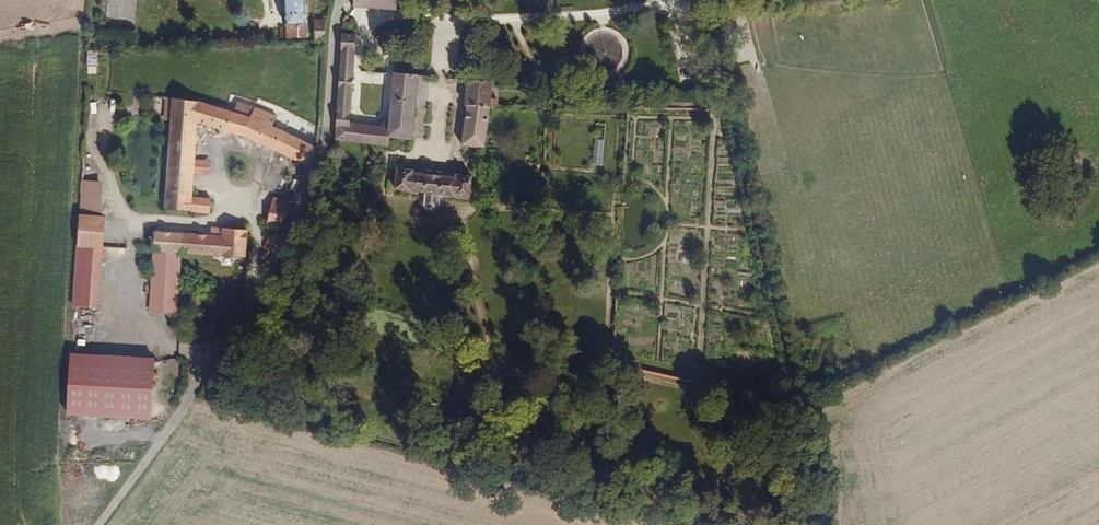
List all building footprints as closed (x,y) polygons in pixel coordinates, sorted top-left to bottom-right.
[(285,30),(286,30),(306,29),(304,0),(284,0),(285,30)] [(386,0),(344,0),(344,6),(386,10),(386,0)] [(326,21),(315,23),(315,28),(316,44),(324,44),(326,21)] [(306,39),(306,29),(286,30),(287,41),(306,39)] [(347,125),(354,36),(341,34),(334,136),(346,138),(347,134),(347,125)] [(88,53),(87,64),(97,65),(97,53),(88,53)] [(413,74),(406,74),(390,73),(386,128),(385,137),(398,137),(409,138),(413,74)] [(485,80),(476,79),(465,78),(460,144),(470,145),(481,146),(484,104),(485,80)] [(317,147),(274,129),(278,119),(255,110),(251,120),(222,108),(172,103),(163,210),(209,214),(211,199),(191,197),(197,125),(206,124),(307,168),(317,147)] [(346,143),(384,147),(385,137),(386,128),(347,125),(347,134),(346,138),(346,143)] [(593,165),(602,165),(604,139),(594,139),(593,165)] [(656,155),(655,162),(646,161),(645,177),(654,177),(654,169),(663,170),(664,156),(656,155)] [(394,188),(418,191),(418,203),(421,208),(434,209),(438,204),(439,192),(466,194),(467,174),(451,173),(450,178),(410,174),(410,169),(396,168),(394,188)] [(718,180),(718,192),(732,192),(732,180),(718,180)] [(283,225),(295,196),(273,195),(268,223),(283,225)] [(110,240),(111,212),(85,211),(83,238),(108,240),(110,240)] [(245,252),(246,227),(220,225),(219,233),(151,227),(150,244),(160,245),(245,252)] [(275,245),(280,232),(273,229),(268,243),(275,245)] [(80,293),(104,294),(108,240),(83,238),(81,273),(80,293)] [(125,257),(127,248),(117,247),(116,256),(125,257)] [(149,296),(149,282),(140,282),(140,289),(141,289),(141,296),(149,296)] [(72,354),(68,412),(68,414),(150,419),(154,359),(72,354)]
